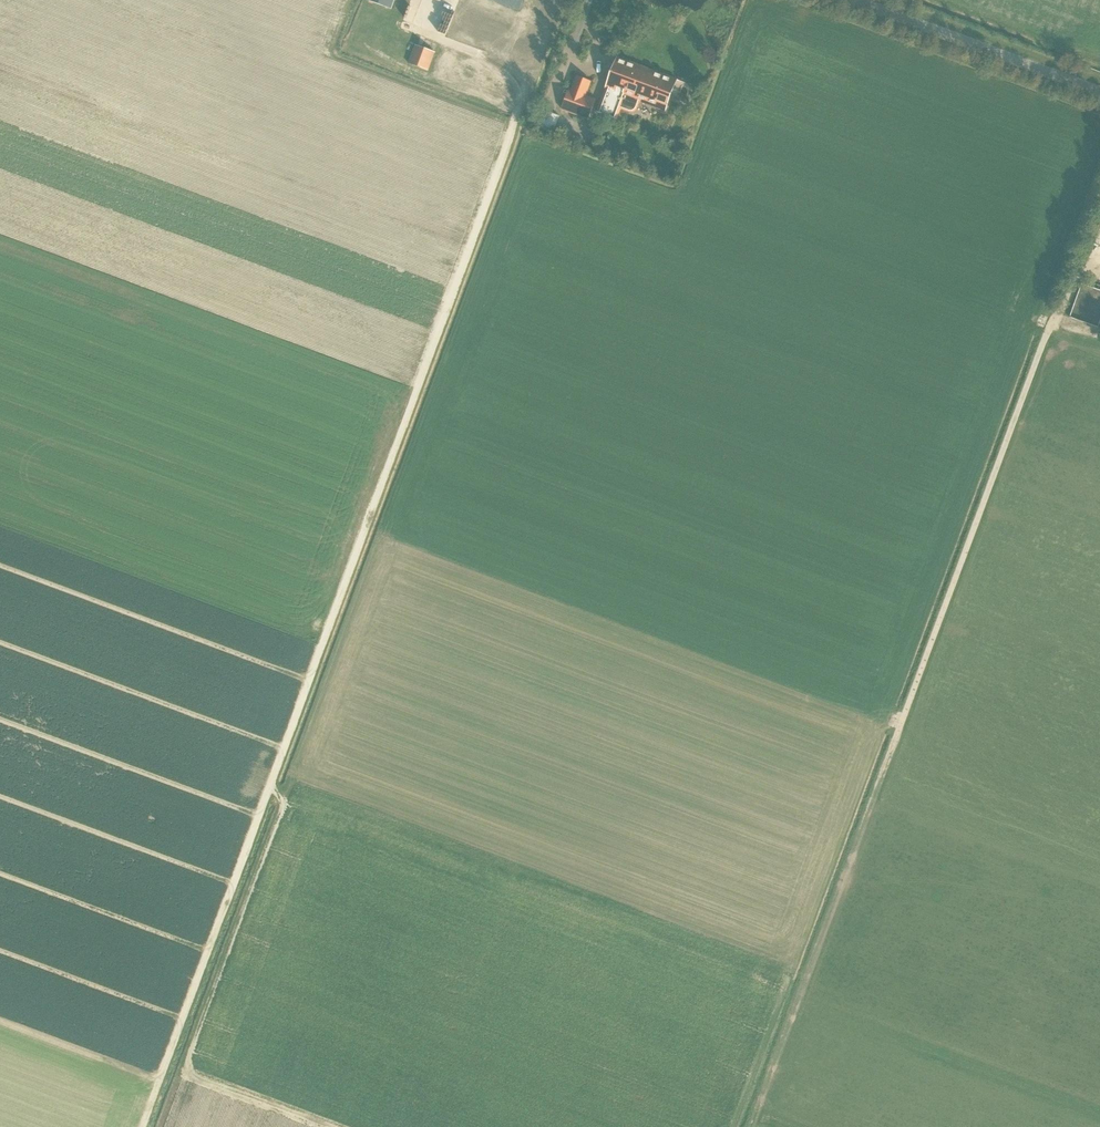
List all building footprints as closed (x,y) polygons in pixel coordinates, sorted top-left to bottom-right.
[(392,8),(395,0),(370,0),(392,8)] [(408,62),(429,70),(436,51),(415,44),(408,62)] [(617,55),(597,111),(618,118),(622,109),(631,112),(633,112),(635,111),(636,110),(639,107),(641,102),(666,111),(677,79),(617,55)] [(571,89),(569,88),(561,108),(589,119),(597,99),(587,95),(592,82),(576,76),(571,89)] [(535,124),(554,131),(560,115),(540,108),(535,124)] [(566,130),(558,127),(556,132),(564,135),(566,130)]
